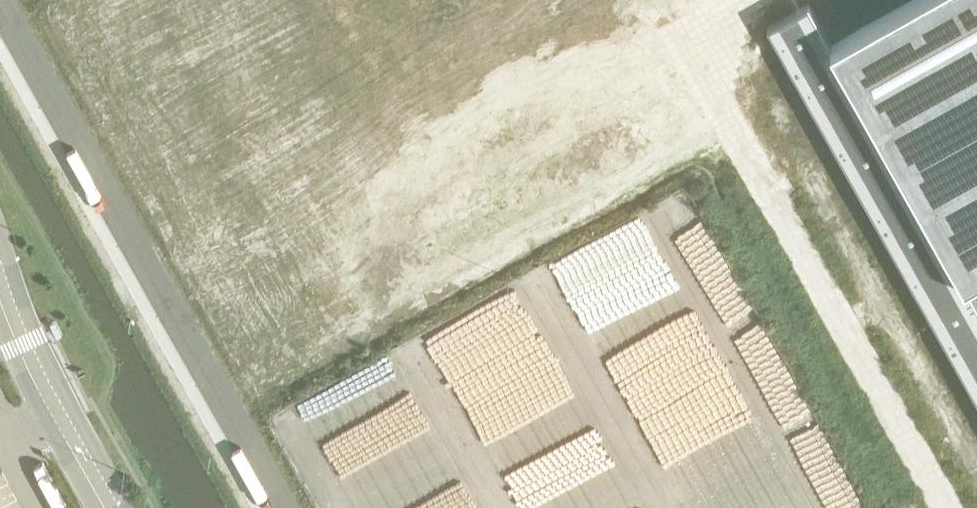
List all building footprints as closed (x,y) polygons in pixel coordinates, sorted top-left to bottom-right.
[(830,36),(963,274),(976,266),(976,0),(894,0),(830,36)] [(830,36),(811,2),(768,26),(976,398),(976,298),(963,274),(830,36)]
